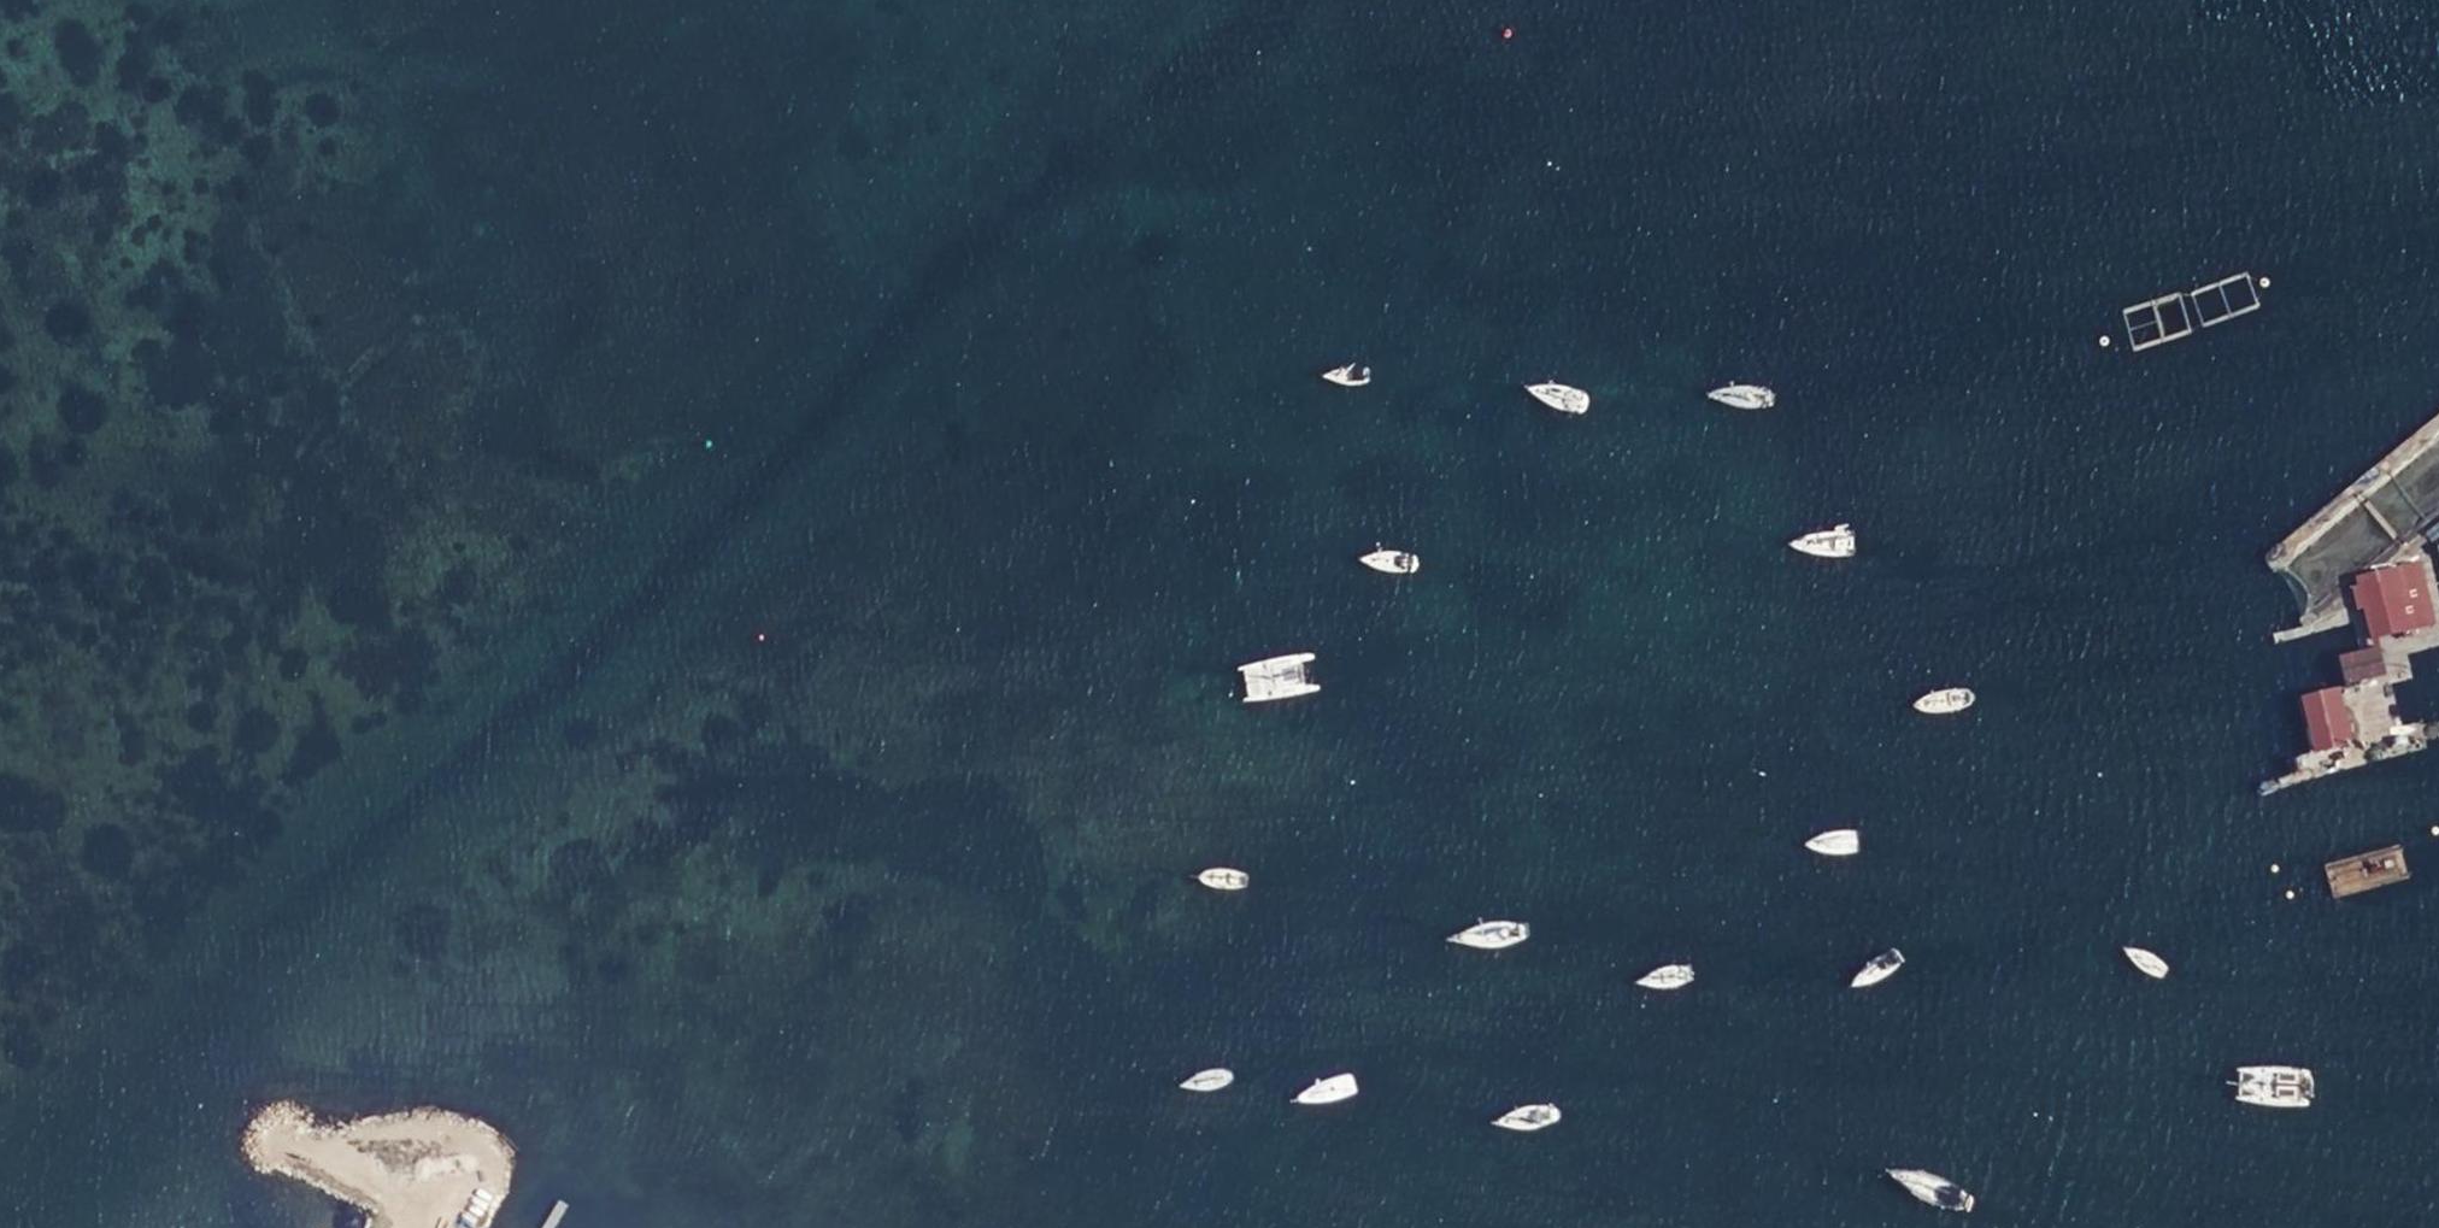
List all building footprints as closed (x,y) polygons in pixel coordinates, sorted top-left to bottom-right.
[(2341,690),(2304,698),(2315,749),(2352,741),(2341,690)]
